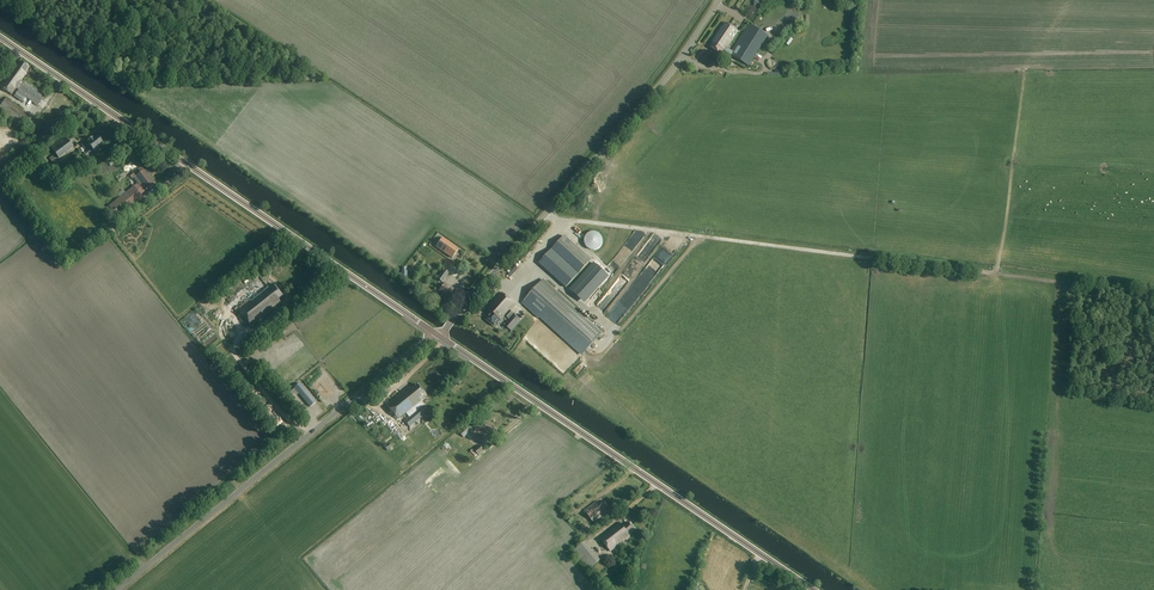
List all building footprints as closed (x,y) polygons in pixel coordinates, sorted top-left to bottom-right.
[(732,51),(727,47),(738,30),(725,22),(711,42),(712,42),(710,47),(720,54),(723,50),(748,66),(768,36),(750,24),(732,51)] [(29,68),(21,62),(17,68),(16,67),(1,88),(11,96),(15,89),(18,91),(14,97),(21,102),(24,97),(37,106),(45,97),(22,80),(26,75),(25,74),(29,68)] [(30,116),(7,98),(0,108),(0,109),(23,126),(30,116)] [(104,145),(98,138),(94,141),(93,139),(88,142),(90,144),(88,145),(91,148),(85,153),(82,155),(86,160),(92,156),(91,154),(93,152),(94,153),(104,145)] [(55,154),(49,159),(51,161),(47,164),(52,170),(56,167),(53,163),(58,159),(59,160),(73,150),(66,140),(61,143),(60,142),(55,146),(56,147),(51,150),(55,154)] [(140,196),(150,189),(151,190),(153,188),(152,187),(155,185),(141,168),(132,175),(134,178),(138,184),(126,193),(123,190),(117,195),(119,198),(109,206),(112,211),(119,206),(124,213),(133,205),(142,199),(140,196)] [(566,288),(579,274),(591,260),(565,236),(552,250),(539,264),(566,288)] [(440,242),(449,248),(452,244),(443,237),(440,242)] [(616,284),(650,244),(643,238),(609,278),(616,284)] [(445,253),(449,248),(440,242),(436,247),(445,253)] [(452,244),(449,248),(445,253),(452,258),(458,249),(452,244)] [(447,258),(436,251),(438,249),(433,245),(431,248),(428,246),(425,250),(444,262),(447,258)] [(581,299),(605,272),(600,267),(594,262),(570,289),(576,294),(581,299)] [(270,263),(264,268),(267,272),(273,267),(270,263)] [(632,277),(639,282),(644,275),(642,273),(645,268),(640,264),(632,277)] [(437,279),(442,283),(449,274),(443,270),(437,279)] [(268,288),(259,277),(228,301),(238,314),(239,312),(252,328),(281,305),(278,301),(282,298),(272,285),(268,288)] [(609,278),(593,293),(596,296),(601,291),(604,293),(614,284),(609,278)] [(603,333),(544,279),(522,303),(539,319),(539,318),(582,356),(603,333)] [(606,324),(635,285),(628,279),(613,299),(607,294),(592,314),(606,324)] [(450,288),(444,284),(439,291),(447,297),(453,289),(450,287),(450,288)] [(521,320),(509,310),(514,304),(502,292),(487,308),(491,312),(486,318),(494,325),(497,322),(498,323),(504,315),(509,320),(504,325),(511,331),(521,320)] [(300,298),(292,304),(295,307),(303,301),(300,298)] [(195,333),(196,335),(210,332),(205,311),(186,315),(191,334),(195,333)] [(281,313),(273,319),(275,321),(283,316),(281,313)] [(311,407),(316,403),(300,384),(294,388),(311,407)] [(425,394),(417,385),(412,389),(410,387),(386,406),(398,420),(421,401),(419,398),(425,394)] [(300,411),(306,406),(290,387),(284,393),(300,411)] [(410,427),(429,412),(423,406),(405,421),(410,427)] [(477,443),(485,436),(484,434),(491,428),(486,422),(471,435),(477,443)] [(464,438),(473,430),(469,425),(460,433),(464,438)] [(479,456),(484,451),(480,445),(474,450),(479,456)] [(612,511),(605,501),(599,506),(596,502),(584,512),(594,524),(607,513),(608,514),(612,511)] [(634,531),(628,523),(623,527),(620,523),(600,539),(610,552),(632,534),(631,533),(634,531)] [(572,532),(574,535),(580,531),(576,525),(567,532),(569,535),(572,532)] [(588,569),(599,560),(584,542),(573,551),(588,569)]
